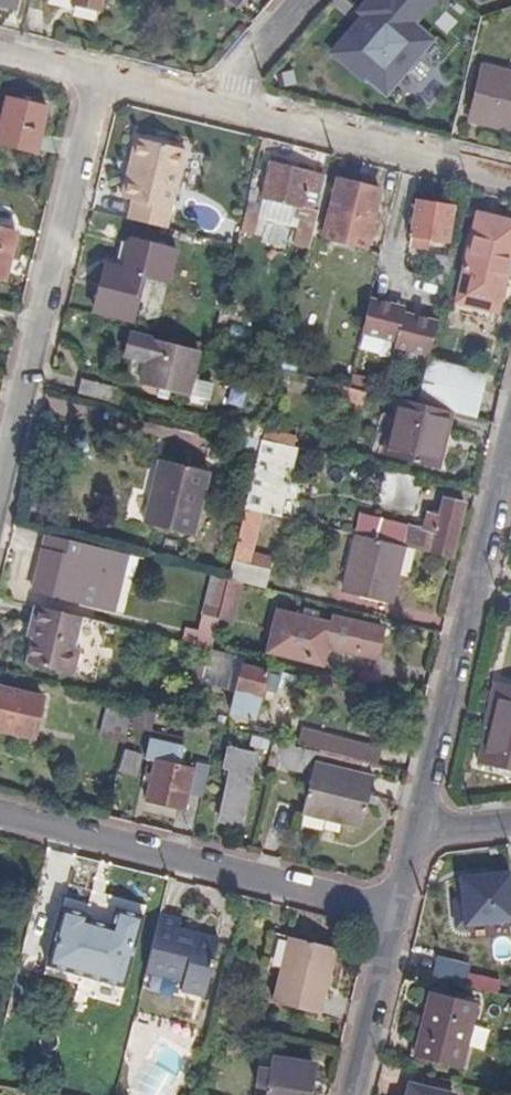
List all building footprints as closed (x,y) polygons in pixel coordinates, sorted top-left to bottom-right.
[(102,0),(74,0),(73,4),(100,10),(102,0)] [(236,9),(244,0),(225,0),(236,9)] [(387,94),(408,69),(402,65),(412,53),(418,58),(433,40),(415,24),(435,0),(369,0),(359,12),(365,16),(370,21),(363,29),(357,24),(333,53),(363,78),(365,76),(387,94)] [(365,16),(357,24),(363,29),(370,21),(365,16)] [(402,65),(408,69),(418,58),(412,53),(402,65)] [(489,69),(474,124),(510,134),(510,75),(489,69)] [(48,108),(7,98),(0,128),(0,143),(37,152),(38,148),(42,133),(48,108)] [(42,133),(38,148),(58,153),(62,138),(42,133)] [(129,201),(125,220),(163,229),(182,150),(133,138),(127,162),(133,163),(129,179),(124,178),(119,198),(129,201)] [(309,237),(321,186),(308,183),(310,177),(265,166),(256,201),(292,210),(289,222),(297,224),(292,246),(306,249),(309,237)] [(334,189),(321,186),(309,237),(364,252),(378,193),(336,183),(334,189)] [(441,248),(450,210),(415,202),(402,248),(421,253),(423,243),(441,248)] [(250,238),(254,217),(243,215),(238,235),(250,238)] [(510,253),(510,225),(476,216),(455,302),(496,311),(510,253)] [(20,233),(0,228),(0,276),(8,279),(20,233)] [(426,283),(443,287),(451,259),(433,255),(426,283)] [(122,290),(127,272),(105,266),(93,312),(131,322),(139,294),(122,290)] [(143,276),(127,272),(122,290),(139,294),(143,276)] [(403,308),(367,300),(357,341),(426,358),(435,324),(401,315),(403,308)] [(196,351),(127,334),(120,358),(143,364),(137,385),(182,397),(196,351)] [(448,413),(473,419),(483,380),(425,364),(415,404),(448,413)] [(348,380),(346,388),(360,391),(361,384),(348,380)] [(78,381),(75,395),(111,404),(114,389),(78,381)] [(346,388),(331,384),(327,399),(360,408),(364,392),(360,391),(346,388)] [(415,404),(396,400),(383,456),(433,469),(448,413),(415,404)] [(236,435),(259,440),(262,430),(265,418),(254,416),(252,425),(239,422),(236,435)] [(293,437),(262,430),(259,440),(289,448),(290,448),(293,437)] [(225,448),(255,455),(259,440),(236,435),(229,433),(225,448)] [(289,448),(259,440),(255,455),(242,511),(259,515),(271,518),(289,448)] [(204,473),(160,462),(152,492),(148,492),(140,526),(188,539),(204,473)] [(152,492),(160,462),(156,462),(148,492),(152,492)] [(417,479),(383,471),(377,500),(410,509),(417,479)] [(428,557),(448,562),(461,506),(442,501),(438,518),(420,514),(416,530),(434,535),(428,557)] [(259,515),(242,511),(234,541),(251,545),(259,515)] [(70,541),(45,535),(41,549),(67,556),(70,541)] [(410,552),(354,538),(341,594),(386,604),(394,572),(404,575),(410,552)] [(171,556),(174,543),(161,540),(159,553),(171,556)] [(67,556),(41,549),(31,590),(94,606),(102,571),(107,551),(70,541),(67,556)] [(251,545),(234,541),(229,563),(267,572),(270,559),(249,554),(251,545)] [(107,551),(102,571),(94,606),(112,609),(120,575),(125,555),(107,551)] [(267,572),(229,563),(224,581),(241,585),(263,590),(267,572)] [(214,622),(224,581),(207,576),(196,618),(214,622)] [(241,585),(224,581),(214,622),(230,626),(241,585)] [(81,618),(33,606),(28,626),(33,627),(30,639),(24,663),(74,676),(80,648),(74,647),(81,618)] [(379,630),(326,616),(323,624),(312,621),(313,613),(300,610),(298,618),(276,612),(266,653),(315,665),(320,646),(371,659),(379,630)] [(243,658),(207,649),(202,669),(199,684),(234,693),(241,665),(243,658)] [(241,665),(234,693),(231,704),(255,710),(265,671),(241,665)] [(183,692),(196,696),(199,684),(202,669),(189,666),(183,692)] [(494,682),(475,760),(510,769),(510,687),(494,682)] [(41,699),(0,688),(0,733),(31,741),(41,699)] [(122,748),(132,705),(105,698),(95,741),(97,741),(113,746),(122,748)] [(155,710),(132,705),(126,730),(148,736),(155,710)] [(313,749),(318,732),(298,728),(294,744),(313,749)] [(313,749),(374,765),(378,747),(318,732),(313,749)] [(200,796),(205,775),(179,768),(183,750),(151,742),(145,762),(153,764),(143,801),(183,811),(188,793),(200,796)] [(307,773),(311,753),(281,746),(276,766),(307,773)] [(236,826),(254,755),(220,747),(215,771),(223,773),(211,819),(236,826)] [(142,755),(121,750),(114,779),(135,785),(142,755)] [(360,828),(372,777),(313,763),(301,813),(360,828)] [(510,924),(510,877),(461,882),(463,903),(456,904),(458,929),(510,924)] [(45,966),(123,986),(141,915),(114,909),(110,926),(86,920),(88,914),(60,907),(45,966)] [(181,921),(159,916),(145,971),(183,981),(181,991),(204,996),(218,942),(195,935),(194,940),(178,937),(179,932),(181,921)] [(195,935),(179,932),(178,937),(194,940),(195,935)] [(510,948),(510,941),(472,932),(464,969),(506,978),(510,960),(509,959),(510,948)] [(314,1015),(331,949),(286,938),(269,1003),(314,1015)] [(423,979),(451,986),(455,968),(428,962),(423,979)] [(510,1000),(510,986),(481,978),(477,992),(510,1000)] [(457,1067),(472,1004),(428,993),(413,1056),(457,1067)] [(307,1070),(269,1061),(266,1074),(257,1073),(253,1091),(262,1092),(261,1094),(301,1094),(307,1070)]
